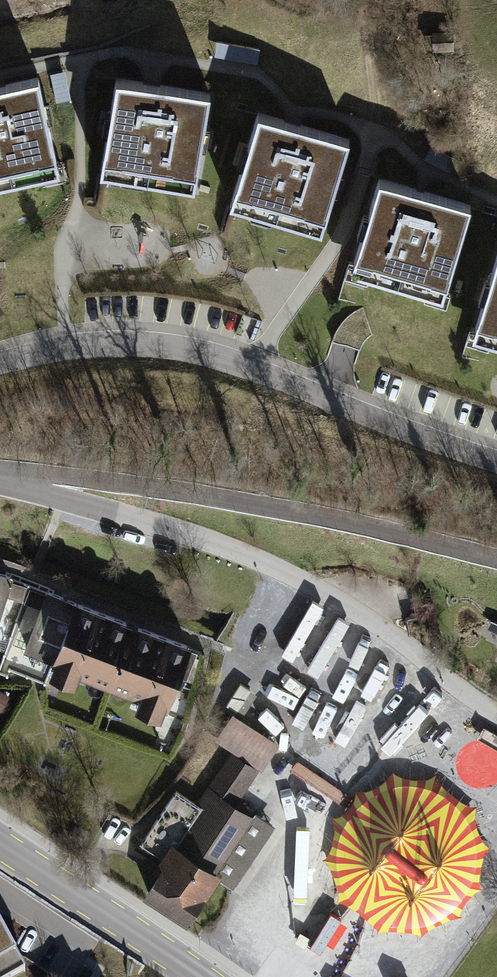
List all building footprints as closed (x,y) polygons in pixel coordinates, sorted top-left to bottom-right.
[(456,31),(433,32),(434,52),(456,52),(456,31)] [(65,71),(50,75),(57,103),(71,100),(65,71)] [(0,90),(0,190),(60,177),(38,82),(2,90),(0,90)] [(150,92),(118,87),(104,180),(198,194),(212,101),(150,92)] [(289,126),(261,117),(233,209),(322,237),(351,145),(289,126)] [(473,210),(381,183),(353,276),(445,303),(473,210)] [(477,341),(496,347),(496,278),(477,341)] [(0,566),(0,614),(13,571),(0,566)] [(192,641),(48,587),(25,645),(51,655),(46,667),(76,678),(80,667),(142,690),(137,702),(165,712),(179,675),(189,648),(192,641)] [(197,651),(189,648),(179,675),(186,678),(197,651)] [(241,682),(227,704),(243,714),(257,692),(241,682)] [(1,710),(10,695),(0,689),(0,709),(1,710)] [(232,749),(260,768),(279,739),(234,710),(215,738),(232,749)] [(260,768),(232,749),(196,804),(176,792),(144,842),(161,854),(152,867),(158,871),(156,873),(143,893),(189,922),(218,876),(235,887),(275,825),(239,802),(260,768)] [(25,967),(15,949),(0,925),(0,976),(7,976),(25,967)]
